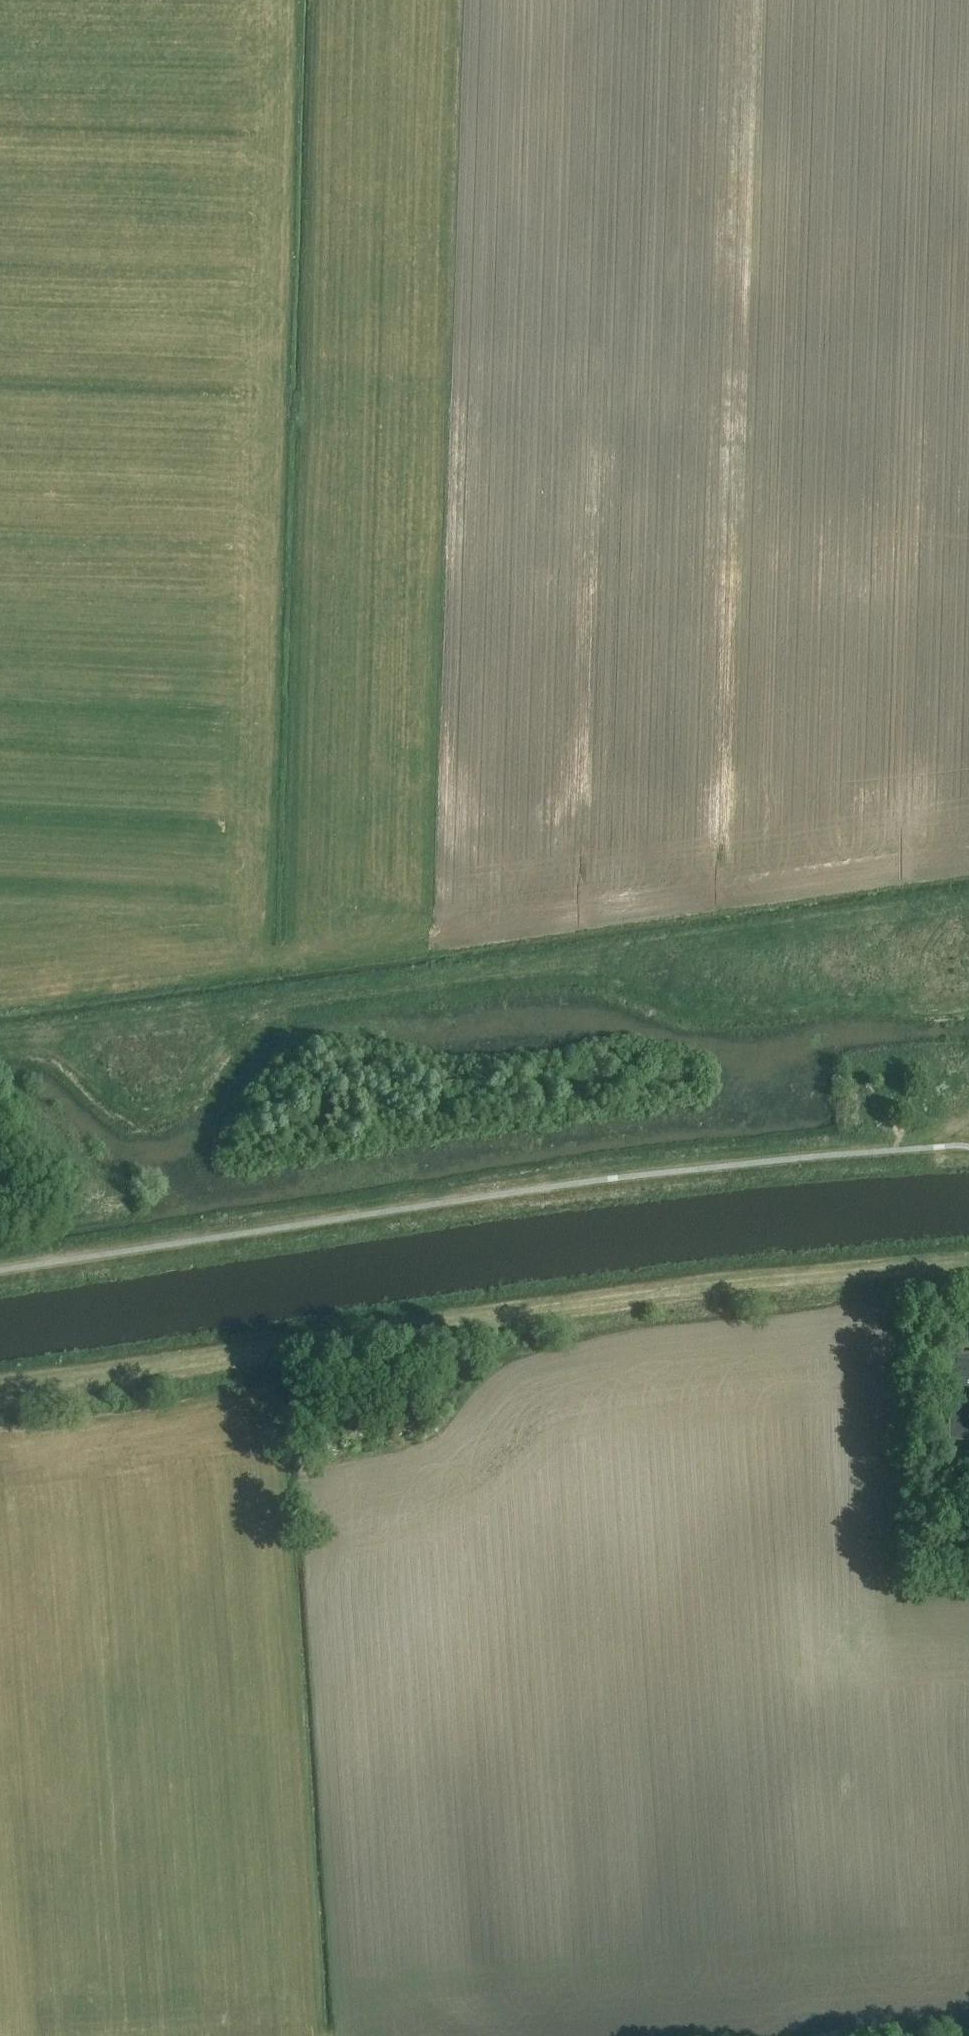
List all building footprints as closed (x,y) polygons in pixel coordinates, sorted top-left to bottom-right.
[(953,1344),(952,1358),(968,1359),(968,1345),(953,1344)] [(954,1378),(953,1444),(968,1444),(968,1378),(954,1378)]
